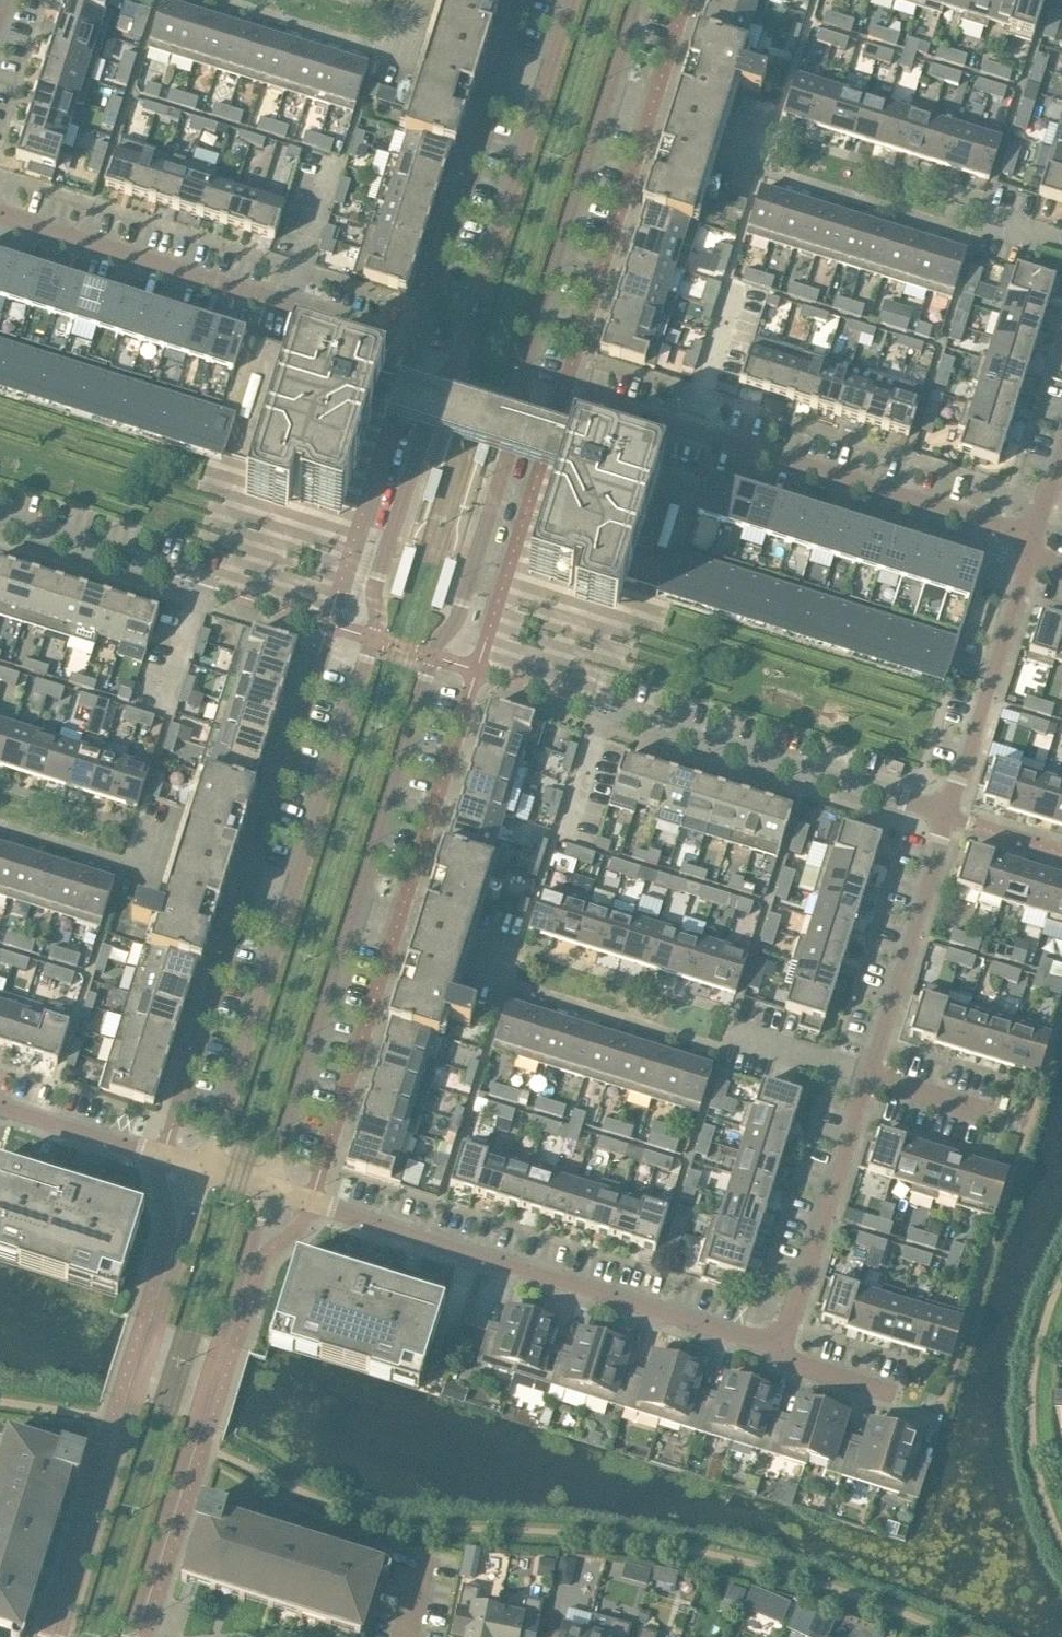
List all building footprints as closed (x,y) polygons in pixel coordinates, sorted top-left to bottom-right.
[(112,14),(66,0),(65,0),(58,22),(105,37),(112,14)] [(108,0),(66,0),(112,14),(112,13),(105,10),(108,0)] [(500,0),(439,0),(435,13),(418,70),(398,132),(403,134),(404,134),(454,149),(473,86),(491,30),(500,0)] [(767,4),(753,0),(709,0),(706,12),(760,28),(767,4)] [(919,0),(894,0),(894,1),(916,8),(919,0)] [(944,0),(919,0),(916,8),(939,15),(944,0)] [(968,0),(944,0),(939,15),(941,16),(943,8),(962,14),(960,22),(962,22),(968,0)] [(993,0),(968,0),(962,22),(984,29),(993,0)] [(1018,0),(993,0),(984,29),(986,30),(988,22),(1007,28),(1005,36),(1007,36),(1018,0)] [(1007,36),(1030,44),(1044,0),(1018,0),(1007,36)] [(171,57),(185,11),(161,4),(147,50),(171,57)] [(134,21),(145,25),(150,11),(138,7),(134,21)] [(1058,27),(1061,14),(1061,13),(1050,9),(1046,24),(1058,27)] [(193,64),(208,18),(185,11),(171,57),(193,64)] [(760,29),(760,28),(706,12),(699,34),(696,34),(746,50),(746,49),(742,48),(749,26),(760,29)] [(836,29),(840,17),(826,12),(822,25),(836,29)] [(840,17),(836,29),(850,33),(854,21),(840,17)] [(216,71),(230,25),(208,18),(193,64),(216,71)] [(141,39),(145,25),(134,21),(129,35),(141,39)] [(97,59),(105,37),(58,22),(51,45),(97,59)] [(1053,41),(1058,27),(1046,24),(1042,38),(1053,41)] [(238,78),(253,32),(230,25),(216,71),(238,78)] [(788,37),(797,40),(801,27),(792,25),(788,37)] [(881,43),(885,31),(871,26),(867,39),(881,43)] [(830,47),(834,35),(820,31),(816,43),(830,47)] [(885,31),(881,43),(895,47),(899,35),(885,31)] [(261,85),(275,39),(253,32),(238,78),(261,85)] [(740,68),(746,50),(696,34),(681,81),(663,137),(642,208),(699,226),(719,155),(737,98),(739,90),(759,97),(765,76),(740,68)] [(834,35),(830,47),(845,51),(848,39),(834,35)] [(793,52),(797,40),(788,37),(784,50),(793,52)] [(284,92),(298,46),(275,39),(261,85),(284,92)] [(903,53),(915,57),(919,43),(907,39),(903,53)] [(90,82),(97,59),(51,45),(44,67),(90,82)] [(875,61),(879,49),(865,45),(861,57),(875,61)] [(306,99),(320,53),(298,46),(284,92),(306,99)] [(949,64),(952,52),(938,48),(935,60),(949,64)] [(879,49),(875,61),(890,65),(893,54),(879,49)] [(120,66),(132,70),(136,56),(124,52),(120,66)] [(952,52),(949,64),(963,68),(967,56),(952,52)] [(329,106),(343,60),(320,53),(306,99),(329,106)] [(910,71),(915,57),(903,53),(898,67),(910,71)] [(1032,69),(1044,72),(1048,58),(1036,54),(1032,69)] [(343,60),(329,106),(352,114),(367,68),(343,60)] [(994,78),(998,66),(983,62),(980,74),(994,78)] [(127,84),(132,70),(120,66),(115,81),(127,84)] [(943,82),(947,70),(933,66),(929,78),(943,82)] [(998,66),(994,78),(1008,82),(1012,70),(998,66)] [(83,104),(90,82),(44,67),(37,90),(83,104)] [(1039,86),(1044,72),(1032,69),(1027,83),(1039,86)] [(947,70),(943,82),(957,87),(961,75),(947,70)] [(806,124),(818,85),(794,78),(782,116),(806,124)] [(988,96),(992,84),(978,80),(974,92),(988,96)] [(147,83),(143,95),(157,99),(161,88),(147,83)] [(992,84),(988,96),(1003,101),(1006,89),(992,84)] [(376,100),(379,87),(371,85),(367,97),(376,100)] [(829,131),(841,92),(818,85),(806,124),(829,131)] [(83,106),(83,104),(37,90),(30,112),(69,125),(75,104),(83,106)] [(169,91),(166,102),(180,107),(184,95),(169,91)] [(851,138),(863,99),(841,92),(829,131),(851,138)] [(184,95),(180,107),(194,111),(198,99),(184,95)] [(105,111),(117,115),(122,101),(110,97),(105,111)] [(874,145),(886,106),(863,99),(851,138),(874,145)] [(1018,114),(1030,117),(1034,103),(1022,99),(1018,114)] [(153,115),(156,106),(144,102),(141,111),(153,115)] [(225,121),(229,109),(214,105),(211,116),(225,121)] [(896,152),(911,106),(909,105),(907,113),(886,106),(874,145),(896,152)] [(156,106),(153,115),(167,119),(170,110),(156,106)] [(919,159),(933,113),(911,106),(896,152),(919,159)] [(229,109),(225,121),(239,125),(243,114),(229,109)] [(113,129),(117,115),(105,111),(101,126),(113,129)] [(62,147),(69,125),(30,112),(23,135),(62,147)] [(941,166),(954,127),(933,121),(935,113),(933,113),(919,159),(941,166)] [(1025,131),(1030,117),(1018,114),(1013,128),(1025,131)] [(189,126),(188,130),(200,134),(201,130),(204,121),(192,117),(189,126)] [(270,135),(274,123),(260,119),(256,130),(270,135)] [(204,121),(201,130),(215,134),(217,125),(204,121)] [(274,123),(270,135),(284,139),(288,128),(274,123)] [(964,173),(979,127),(977,126),(975,134),(954,127),(941,166),(964,173)] [(964,173),(988,180),(1002,134),(979,127),(964,173)] [(1059,127),(1052,149),(1061,152),(1061,127),(1059,127)] [(352,144),(361,147),(365,134),(356,131),(352,144)] [(249,144),(251,136),(240,132),(237,141),(249,144)] [(315,149),(319,137),(305,133),(301,144),(315,149)] [(453,150),(454,149),(404,134),(403,134),(403,135),(407,136),(400,158),(389,155),(389,156),(443,173),(451,149),(453,150)] [(54,171),(62,147),(23,135),(15,159),(54,171)] [(251,136),(249,144),(262,149),(265,140),(251,136)] [(319,137),(315,149),(329,153),(333,142),(319,137)] [(128,195),(143,147),(119,140),(111,168),(110,168),(107,179),(104,188),(128,195)] [(91,156),(103,160),(108,146),(96,142),(91,156)] [(357,159),(361,147),(352,144),(348,157),(357,159)] [(1004,159),(1016,163),(1020,148),(1008,145),(1004,159)] [(152,202),(167,154),(143,147),(128,195),(152,202)] [(298,160),(301,151),(288,147),(285,156),(298,160)] [(1052,149),(1045,172),(1061,177),(1061,152),(1052,149)] [(176,210),(191,162),(167,154),(152,202),(176,210)] [(99,174),(103,160),(91,156),(87,171),(99,174)] [(436,196),(443,173),(389,156),(382,179),(436,196)] [(1011,177),(1016,163),(1004,159),(999,173),(1011,177)] [(200,217),(215,169),(191,162),(176,210),(200,217)] [(223,225),(235,187),(213,180),(217,170),(215,169),(200,217),(223,225)] [(1045,172),(1038,196),(1061,203),(1061,177),(1045,172)] [(337,192),(346,195),(350,182),(341,179),(337,192)] [(429,220),(436,196),(382,179),(374,203),(429,220)] [(247,232),(259,194),(235,187),(223,225),(247,232)] [(769,243),(783,197),(760,190),(745,236),(769,243)] [(342,207),(346,195),(337,192),(334,204),(342,207)] [(259,194),(247,232),(273,241),(280,220),(279,220),(285,202),(259,194)] [(792,250),(806,204),(783,197),(769,243),(792,250)] [(743,214),(747,202),(738,199),(734,212),(743,214)] [(421,244),(429,220),(374,203),(367,227),(421,244)] [(814,257),(828,211),(806,204),(792,250),(814,257)] [(691,250),(699,226),(642,208),(641,209),(644,210),(637,233),(691,250)] [(837,264),(851,218),(828,211),(814,257),(837,264)] [(859,271),(874,225),(851,218),(837,264),(859,271)] [(882,279),(896,232),(874,225),(859,271),(882,279)] [(323,239),(331,242),(335,229),(327,227),(323,239)] [(414,268),(421,244),(367,227),(359,251),(414,268)] [(904,286),(919,239),(896,232),(882,279),(904,286)] [(684,273),(691,250),(637,233),(630,256),(684,273)] [(327,255),(331,242),(323,239),(319,252),(327,255)] [(927,293),(941,246),(919,239),(904,286),(927,293)] [(719,244),(715,257),(719,258),(728,261),(732,248),(723,246),(719,244)] [(951,300),(965,254),(941,246),(927,293),(951,300)] [(406,292),(414,268),(359,251),(352,276),(386,286),(386,287),(397,290),(406,292)] [(676,297),(684,273),(630,256),(622,280),(676,297)] [(724,274),(728,261),(719,258),(715,271),(724,274)] [(80,284),(0,259),(0,386),(202,449),(224,456),(241,461),(256,466),(244,502),(265,509),(286,515),(292,496),(299,498),(297,503),(328,513),(339,516),(366,431),(371,415),(373,408),(378,390),(379,389),(382,379),(382,378),(293,350),(245,335),(80,284)] [(966,280),(978,284),(982,270),(970,266),(966,280)] [(1007,293),(1047,305),(1054,281),(1015,269),(1007,293)] [(756,286),(759,274),(745,270),(742,282),(756,286)] [(759,274),(756,286),(770,290),(774,279),(759,274)] [(669,321),(676,297),(622,280),(615,304),(669,321)] [(973,298),(978,284),(966,280),(962,295),(973,298)] [(801,300),(805,288),(791,284),(787,296),(801,300)] [(805,288),(801,300),(815,305),(819,293),(805,288)] [(997,290),(995,298),(1005,301),(1000,316),(1039,328),(1047,305),(1007,293),(997,290)] [(713,309),(717,296),(709,293),(705,306),(713,309)] [(776,309),(779,300),(766,296),(764,305),(776,309)] [(846,314),(850,302),(836,298),(832,310),(846,314)] [(850,302),(846,314),(860,319),(864,307),(850,302)] [(662,345),(669,321),(615,304),(607,328),(662,345)] [(709,322),(713,309),(705,306),(701,319),(709,322)] [(812,320),(815,311),(802,307),(800,316),(812,320)] [(815,311),(812,320),(825,324),(828,315),(815,311)] [(952,325),(964,329),(968,315),(956,311),(952,325)] [(891,328),(895,316),(881,312),(877,324),(891,328)] [(895,316),(891,328),(905,333),(909,321),(895,316)] [(1032,350),(1039,328),(1000,316),(993,338),(1032,350)] [(860,335),(863,326),(850,322),(847,331),(860,335)] [(928,340),(932,328),(918,323),(914,335),(928,340)] [(959,343),(964,329),(952,325),(947,340),(959,343)] [(863,326),(860,335),(873,339),(875,330),(863,326)] [(654,370),(662,345),(607,328),(600,353),(608,355),(608,356),(619,359),(654,370)] [(763,393),(778,345),(754,337),(745,365),(744,365),(738,385),(763,393)] [(908,349),(910,341),(897,337),(895,345),(908,349)] [(1025,373),(1032,350),(993,338),(987,359),(979,357),(979,359),(1025,373)] [(699,356),(702,344),(694,341),(690,354),(699,356)] [(910,341),(908,349),(920,353),(923,345),(910,341)] [(778,345),(763,393),(787,400),(802,352),(801,352),(779,345),(778,345)] [(811,408),(826,359),(802,352),(787,400),(811,408)] [(687,353),(683,366),(686,366),(695,369),(699,356),(690,354),(687,353)] [(938,371),(950,374),(954,360),(942,356),(938,371)] [(835,415),(850,367),(826,359),(811,408),(835,415)] [(1018,396),(1025,373),(979,359),(972,381),(1018,396)] [(874,374),(851,367),(850,367),(835,415),(859,423),(874,374)] [(945,388),(950,374),(938,371),(933,385),(945,388)] [(882,430),(897,382),(874,374),(859,423),(882,430)] [(571,437),(382,379),(379,389),(378,390),(373,408),(561,466),(571,437)] [(1011,418),(1018,396),(972,381),(971,383),(979,385),(973,404),(965,402),(965,404),(1011,418)] [(913,418),(922,389),(897,382),(882,430),(888,432),(888,431),(907,437),(910,429),(911,429),(914,418),(913,418)] [(924,416),(936,419),(940,405),(928,402),(924,416)] [(1004,441),(1011,418),(965,404),(958,426),(1004,441)] [(931,434),(936,419),(924,416),(919,430),(931,434)] [(997,465),(1004,441),(958,426),(957,428),(965,430),(958,452),(997,465)] [(658,463),(637,457),(571,436),(571,437),(561,466),(559,474),(554,490),(527,575),(539,578),(570,588),(571,583),(578,585),(572,604),(592,610),(614,617),(625,581),(642,586),(659,591),(673,595),(945,680),(958,640),(969,606),(982,564),(967,560),(968,558),(967,558),(967,560),(962,558),(962,557),(962,556),(961,558),(945,553),(945,551),(944,553),(939,551),(940,549),(939,549),(939,551),(922,546),(923,544),(922,544),(921,546),(917,544),(917,542),(916,544),(900,539),(900,537),(899,537),(899,539),(894,537),(895,535),(894,535),(893,537),(877,532),(878,530),(877,530),(876,532),(872,530),(872,528),(871,528),(871,530),(855,525),(855,523),(854,523),(854,525),(849,523),(850,521),(849,521),(848,523),(832,518),(833,516),(832,516),(831,518),(827,516),(827,514),(826,514),(826,516),(809,511),(810,509),(809,509),(809,511),(804,509),(805,507),(804,507),(803,509),(787,504),(787,502),(786,503),(781,502),(782,500),(781,500),(781,502),(764,497),(765,495),(764,495),(764,496),(759,495),(759,493),(758,495),(742,490),(742,488),(741,489),(736,488),(737,486),(736,486),(736,488),(715,481),(716,480),(715,479),(714,481),(710,480),(710,478),(709,478),(709,479),(658,463)] [(13,568),(8,566),(8,567),(0,565),(0,611),(13,568)] [(37,576),(13,568),(0,611),(0,617),(22,624),(37,576)] [(46,631),(61,583),(37,576),(22,624),(46,631)] [(70,639),(85,590),(61,583),(46,631),(70,639)] [(94,646),(109,598),(85,590),(70,639),(94,646)] [(121,643),(132,605),(109,598),(94,646),(95,646),(98,636),(121,643)] [(151,633),(158,613),(132,605),(121,643),(145,651),(151,633)] [(1061,629),(1061,622),(1040,615),(1026,662),(1050,669),(1061,629)] [(197,642),(206,645),(210,632),(201,629),(197,642)] [(1050,669),(1051,670),(1054,662),(1061,665),(1061,629),(1050,669)] [(234,653),(288,670),(296,646),(287,643),(287,642),(277,639),(276,639),(252,632),(245,656),(234,652),(234,653)] [(202,657),(206,645),(197,642),(193,655),(202,657)] [(281,694),(288,670),(234,653),(227,677),(281,694)] [(33,672),(36,664),(23,660),(20,668),(33,672)] [(36,664),(33,672),(46,676),(49,667),(36,664)] [(5,670),(1,682),(15,686),(19,675),(5,670)] [(81,687),(83,678),(71,674),(68,683),(81,687)] [(182,689),(191,692),(195,680),(186,677),(182,689)] [(274,718),(281,694),(227,677),(219,701),(274,718)] [(83,678),(81,687),(93,691),(96,682),(83,678)] [(46,696),(50,684),(36,680),(32,692),(46,696)] [(50,684),(46,696),(60,701),(64,689),(50,684)] [(128,702),(131,693),(119,689),(117,698),(128,702)] [(186,709),(191,692),(182,689),(177,706),(186,709)] [(91,710),(95,698),(81,694),(77,706),(91,710)] [(1036,713),(1040,701),(1026,697),(1022,709),(1036,713)] [(95,698),(91,710),(105,715),(109,703),(95,698)] [(266,742),(274,718),(219,701),(212,725),(266,742)] [(1040,701),(1036,713),(1050,718),(1054,706),(1040,701)] [(482,731),(536,748),(544,723),(509,712),(498,708),(498,709),(490,706),(482,731)] [(136,724),(140,712),(126,708),(122,720),(136,724)] [(140,712),(136,724),(150,729),(154,717),(140,712)] [(14,719),(0,715),(0,765),(14,719)] [(1030,731),(1034,720),(1020,715),(1016,727),(1030,731)] [(34,734),(13,728),(16,720),(14,719),(0,765),(0,766),(22,773),(34,734)] [(1034,720),(1030,731),(1045,736),(1048,724),(1034,720)] [(168,737),(176,740),(180,727),(172,724),(168,737)] [(259,766),(266,742),(212,725),(212,726),(222,729),(215,752),(259,766)] [(529,771),(536,748),(482,731),(474,755),(529,771)] [(45,780),(57,741),(34,734),(22,773),(45,780)] [(172,752),(176,740),(168,737),(164,750),(172,752)] [(67,787),(82,741),(80,740),(78,748),(57,741),(45,780),(67,787)] [(90,794),(104,748),(82,741),(67,787),(90,794)] [(569,744),(565,756),(573,759),(577,747),(569,744)] [(112,801),(124,762),(103,756),(106,748),(104,748),(90,794),(112,801)] [(199,773),(204,775),(254,790),(254,789),(252,789),(259,766),(215,752),(207,749),(199,773)] [(521,795),(529,771),(474,755),(467,778),(521,795)] [(569,772),(573,759),(565,756),(561,769),(569,772)] [(632,815),(647,766),(622,758),(616,778),(608,807),(632,815)] [(1006,810),(1018,771),(985,761),(977,788),(985,791),(982,803),(1006,810)] [(124,762),(112,801),(136,808),(148,770),(124,762)] [(887,762),(884,772),(899,777),(902,767),(887,762)] [(656,822),(671,773),(647,766),(632,815),(633,815),(636,804),(658,811),(655,822),(656,822)] [(1028,817),(1040,778),(1018,771),(1006,810),(1007,811),(1007,810),(1028,817)] [(680,829),(695,781),(671,773),(656,822),(680,829)] [(236,850),(254,790),(204,775),(185,834),(186,834),(186,835),(187,835),(190,836),(236,850)] [(514,819),(521,795),(467,778),(460,802),(514,819)] [(1061,788),(1061,785),(1040,778),(1028,817),(1051,824),(1061,788)] [(694,784),(680,829),(681,829),(704,837),(707,826),(719,788),(706,784),(695,781),(694,784)] [(158,799),(162,786),(153,784),(149,796),(158,799)] [(728,844),(743,795),(719,788),(707,826),(730,833),(727,844),(728,844)] [(1051,824),(1061,827),(1061,788),(1051,824)] [(558,807),(562,794),(554,791),(550,804),(558,807)] [(752,851),(767,803),(743,795),(728,844),(752,851)] [(514,820),(514,819),(460,802),(452,826),(496,840),(503,817),(514,820)] [(767,803),(752,851),(776,859),(785,831),(786,831),(789,820),(788,820),(791,811),(772,805),(772,804),(767,803)] [(554,819),(558,807),(550,804),(546,817),(554,819)] [(792,838),(804,842),(809,827),(797,824),(792,838)] [(824,847),(826,848),(873,863),(880,839),(831,824),(824,847)] [(489,863),(496,840),(452,826),(445,849),(442,848),(442,849),(492,864),(489,863)] [(190,836),(187,835),(186,835),(186,834),(185,834),(183,842),(171,880),(166,896),(162,909),(137,901),(131,922),(156,930),(150,947),(143,945),(143,946),(200,964),(216,913),(221,897),(232,860),(236,850),(190,836)] [(800,856),(804,842),(792,838),(788,852),(800,856)] [(543,854),(547,842),(539,839),(535,852),(543,854)] [(608,851),(610,843),(598,839),(595,848),(608,851)] [(577,861),(580,849),(566,845),(563,857),(577,861)] [(22,854),(0,847),(0,897),(7,900),(22,854)] [(866,885),(873,863),(826,848),(819,871),(866,885)] [(474,924),(492,864),(442,849),(424,905),(423,908),(424,909),(469,923),(468,923),(469,923),(472,924),(473,924),(474,924)] [(580,849),(577,861),(591,866),(595,854),(580,849)] [(979,895),(981,890),(991,856),(967,849),(955,888),(979,895)] [(643,863),(646,854),(633,850),(631,859),(643,863)] [(647,850),(646,854),(643,863),(656,866),(660,854),(647,850)] [(531,864),(539,867),(543,854),(535,852),(531,864)] [(30,907),(44,861),(22,854),(7,900),(30,907)] [(1002,902),(1014,864),(993,857),(991,856),(981,890),(979,895),(978,902),(981,907),(994,911),(999,908),(1001,902),(1002,902)] [(622,875),(625,863),(611,859),(608,871),(622,875)] [(52,914),(67,868),(44,861),(30,907),(52,914)] [(625,863),(622,875),(636,880),(640,868),(625,863)] [(1024,909),(1036,871),(1014,864),(1002,902),(1024,909)] [(691,877),(694,869),(681,865),(678,873),(691,877)] [(75,921),(89,875),(67,868),(52,914),(75,921)] [(694,869),(691,877),(704,881),(707,873),(694,869)] [(778,883),(790,887),(795,872),(783,869),(778,883)] [(859,908),(866,885),(819,871),(812,893),(820,896),(859,908)] [(1045,924),(1059,878),(1036,871),(1024,909),(1045,916),(1043,923),(1045,924)] [(667,889),(671,878),(657,873),(653,885),(667,889)] [(89,875),(75,921),(99,928),(113,882),(89,875)] [(739,892),(742,883),(743,879),(730,875),(726,888),(739,892)] [(671,878),(667,889),(681,894),(685,882),(671,878)] [(1059,878),(1045,924),(1061,929),(1061,879),(1059,878)] [(742,883),(739,892),(752,896),(754,887),(742,883)] [(786,901),(790,887),(778,883),(774,897),(786,901)] [(712,903),(716,892),(702,887),(698,899),(712,903)] [(553,938),(567,892),(565,891),(563,899),(541,892),(529,931),(553,938)] [(575,945),(590,899),(567,892),(553,938),(575,945)] [(716,892),(712,903),(726,908),(730,896),(716,892)] [(852,930),(859,908),(820,896),(812,893),(812,895),(819,898),(813,918),(852,930)] [(525,914),(529,901),(520,898),(516,911),(525,914)] [(598,952),(610,913),(589,907),(591,899),(590,899),(575,945),(598,952)] [(738,899),(735,911),(749,915),(753,903),(738,899)] [(469,923),(424,909),(423,908),(407,959),(404,971),(388,1022),(445,1040),(445,1039),(438,1037),(444,1020),(469,1028),(475,1007),(450,999),(454,986),(456,979),(474,924),(473,924),(472,924),(469,923),(468,923),(469,923)] [(620,959),(635,913),(633,913),(631,920),(610,913),(598,952),(620,959)] [(643,966),(657,920),(635,913),(620,959),(643,966)] [(764,928),(776,932),(781,918),(769,914),(764,928)] [(845,953),(852,930),(813,918),(806,939),(799,937),(798,938),(845,953)] [(666,973),(680,927),(657,920),(643,966),(666,973)] [(688,980),(700,942),(679,935),(681,928),(680,927),(666,973),(688,980)] [(772,946),(776,932),(764,928),(760,942),(772,946)] [(963,947),(967,935),(953,931),(949,943),(963,947)] [(7,932),(3,944),(17,949),(21,937),(7,932)] [(967,935),(963,947),(977,952),(981,940),(967,935)] [(31,953),(35,941),(21,937),(17,949),(31,953)] [(838,975),(845,953),(798,938),(791,961),(799,963),(838,975)] [(711,987),(725,941),(723,941),(721,948),(700,942),(688,980),(711,987)] [(711,987),(734,995),(749,948),(725,941),(711,987)] [(1009,961),(1012,949),(998,945),(994,957),(1009,961)] [(62,962),(66,950),(52,946),(48,958),(62,962)] [(99,958),(107,961),(111,948),(103,946),(99,958)] [(200,965),(200,964),(143,946),(136,970),(190,987),(197,964),(200,965)] [(958,965),(961,953),(947,949),(943,961),(958,965)] [(1012,949),(1009,961),(1023,966),(1026,954),(1012,949)] [(66,950),(62,962),(76,967),(80,955),(66,950)] [(0,954),(0,964),(11,967),(15,955),(1,951),(0,954)] [(961,953),(958,965),(972,970),(976,958),(961,953)] [(25,972),(29,960),(15,955),(11,967),(25,972)] [(103,974),(107,961),(99,958),(95,971),(103,974)] [(750,973),(762,977),(767,963),(755,959),(750,973)] [(1036,973),(1048,977),(1053,962),(1041,959),(1036,973)] [(831,998),(838,975),(799,963),(791,961),(784,984),(792,986),(831,998)] [(1003,979),(1007,967),(992,963),(989,975),(1003,979)] [(56,981),(60,969),(46,965),(42,977),(56,981)] [(1007,967),(1003,979),(1017,984),(1021,972),(1007,967)] [(60,969),(56,981),(70,986),(74,974),(60,969)] [(182,1011),(190,987),(136,970),(128,994),(182,1011)] [(758,991),(762,977),(750,973),(746,987),(758,991)] [(1044,992),(1048,977),(1036,973),(1032,988),(1044,992)] [(823,1022),(831,998),(792,986),(784,1010),(801,1015),(797,1028),(819,1035),(823,1022)] [(84,1006),(93,1009),(97,996),(88,993),(84,1006)] [(0,1003),(0,1048),(10,1051),(22,1012),(25,1001),(3,994),(0,1003)] [(175,1034),(182,1011),(128,994),(121,1018),(175,1034)] [(933,1044),(945,1005),(921,998),(909,1037),(933,1044)] [(515,1058),(530,1012),(506,1004),(492,1051),(515,1058)] [(955,1051),(970,1005),(968,1004),(966,1012),(945,1005),(933,1044),(934,1045),(934,1044),(955,1051)] [(978,1058),(992,1012),(970,1005),(955,1051),(978,1058)] [(89,1021),(93,1009),(84,1006),(80,1019),(89,1021)] [(32,1058),(47,1011),(45,1011),(43,1018),(22,1012),(10,1051),(32,1058)] [(47,1011),(32,1058),(56,1065),(71,1019),(47,1011)] [(538,1065),(552,1019),(530,1012),(515,1058),(538,1065)] [(1001,1065),(1015,1019),(992,1012),(978,1058),(1001,1065)] [(168,1058),(175,1034),(121,1018),(113,1041),(168,1058)] [(561,1072),(575,1026),(552,1019),(538,1065),(561,1072)] [(1052,1030),(1050,1029),(1015,1019),(1001,1065),(1024,1072),(1031,1052),(1044,1056),(1052,1030)] [(437,1064),(445,1040),(388,1022),(387,1024),(390,1024),(383,1047),(437,1064)] [(583,1079),(597,1033),(575,1026),(561,1072),(583,1079)] [(606,1086),(620,1040),(597,1033),(583,1079),(606,1086)] [(628,1093),(643,1047),(620,1040),(606,1086),(628,1093)] [(69,1054),(78,1056),(82,1044),(73,1041),(69,1054)] [(160,1082),(168,1058),(113,1041),(106,1065),(160,1082)] [(430,1088),(437,1064),(383,1047),(376,1071),(430,1088)] [(651,1100),(665,1054),(643,1047),(628,1093),(651,1100)] [(74,1069),(78,1056),(69,1054),(65,1066),(74,1069)] [(673,1107),(688,1061),(665,1054),(651,1100),(673,1107)] [(466,1073),(474,1076),(479,1063),(470,1060),(466,1073)] [(697,1114),(711,1068),(688,1061),(673,1107),(697,1114)] [(153,1107),(160,1082),(106,1065),(98,1090),(133,1101),(144,1105),(144,1104),(153,1107)] [(423,1112),(430,1088),(376,1071),(368,1095),(423,1112)] [(471,1088),(474,1076),(466,1073),(462,1085),(471,1088)] [(712,1095),(724,1098),(729,1084),(717,1080),(712,1095)] [(502,1100),(506,1088),(492,1084),(488,1096),(502,1100)] [(746,1105),(793,1120),(800,1096),(761,1084),(754,1107),(747,1105),(746,1105)] [(506,1088),(502,1100),(516,1105),(520,1093),(506,1088)] [(415,1136),(423,1112),(368,1095),(361,1119),(415,1136)] [(720,1113),(724,1098),(712,1095),(708,1109),(720,1113)] [(547,1114),(551,1102),(537,1098),(533,1110),(547,1114)] [(497,1118),(500,1107),(486,1102),(482,1114),(497,1118)] [(551,1102),(547,1114),(562,1119),(565,1107),(551,1102)] [(786,1142),(793,1120),(746,1105),(739,1128),(786,1142)] [(500,1107),(497,1118),(511,1123),(514,1111),(500,1107)] [(451,1121),(460,1123),(464,1110),(455,1108),(451,1121)] [(569,1124),(581,1128),(585,1114),(573,1110),(569,1124)] [(542,1133),(545,1121),(531,1116),(528,1128),(542,1133)] [(415,1137),(415,1136),(361,1119),(353,1143),(408,1159),(398,1155),(404,1133),(415,1137)] [(615,1135),(619,1123),(605,1119),(601,1131),(615,1135)] [(456,1136),(460,1123),(451,1121),(447,1133),(456,1136)] [(545,1121),(542,1133),(556,1137),(560,1125),(545,1121)] [(619,1123),(615,1135),(629,1140),(633,1128),(619,1123)] [(581,1128),(569,1124),(564,1139),(576,1142),(581,1128)] [(698,1140),(710,1144),(715,1129),(703,1126),(698,1140)] [(779,1165),(786,1142),(739,1128),(739,1129),(747,1131),(740,1153),(779,1165)] [(660,1149),(664,1137),(650,1133),(646,1145),(660,1149)] [(891,1180),(903,1141),(879,1133),(875,1145),(866,1142),(858,1169),(891,1180)] [(609,1154),(613,1142),(599,1137),(595,1149),(609,1154)] [(664,1137),(660,1149),(674,1154),(678,1142),(664,1137)] [(706,1158),(710,1144),(698,1140),(694,1154),(706,1158)] [(473,1195),(487,1148),(464,1141),(449,1187),(473,1195)] [(911,1194),(925,1148),(904,1142),(904,1141),(903,1141),(891,1180),(911,1186),(909,1194),(911,1194)] [(613,1142),(609,1154),(624,1158),(627,1146),(613,1142)] [(400,1184),(408,1159),(353,1143),(346,1167),(355,1170),(354,1170),(365,1174),(366,1173),(400,1184)] [(495,1202),(508,1163),(487,1156),(489,1149),(487,1148),(473,1195),(495,1202)] [(933,1201),(948,1155),(925,1148),(911,1194),(933,1201)] [(654,1168),(658,1156),(644,1151),(640,1163),(654,1168)] [(772,1187),(779,1165),(740,1153),(733,1175),(772,1187)] [(437,1154),(433,1167),(436,1168),(445,1171),(449,1158),(440,1155),(437,1154)] [(956,1208),(970,1162),(948,1155),(933,1201),(935,1202),(937,1194),(957,1200),(954,1208),(956,1208)] [(658,1156),(654,1168),(669,1172),(672,1160),(658,1156)] [(518,1209),(532,1162),(531,1162),(528,1169),(508,1163),(495,1202),(518,1209)] [(540,1216),(555,1169),(532,1162),(518,1209),(540,1216)] [(1001,1194),(1000,1194),(988,1190),(994,1170),(970,1162),(956,1208),(993,1220),(1001,1194)] [(117,1296),(143,1210),(92,1194),(90,1199),(69,1193),(70,1187),(0,1166),(0,1260),(117,1296)] [(441,1183),(445,1171),(436,1168),(432,1181),(441,1183)] [(563,1223),(578,1176),(555,1169),(540,1216),(563,1223)] [(684,1185),(696,1189),(701,1174),(689,1171),(684,1185)] [(765,1210),(772,1187),(733,1175),(726,1198),(765,1210)] [(586,1230),(600,1183),(578,1176),(563,1223),(586,1230)] [(608,1237),(620,1198),(599,1191),(601,1184),(600,1183),(586,1230),(608,1237)] [(692,1203),(696,1189),(684,1185),(680,1199),(692,1203)] [(631,1244),(643,1205),(620,1198),(608,1237),(631,1244)] [(758,1233),(765,1210),(726,1198),(719,1219),(712,1216),(711,1218),(758,1233)] [(643,1205),(631,1244),(655,1251),(667,1212),(643,1205)] [(874,1232),(878,1220),(864,1215),(860,1227),(874,1232)] [(670,1230),(682,1234),(687,1219),(675,1216),(670,1230)] [(751,1255),(758,1233),(711,1218),(704,1241),(751,1255)] [(878,1220),(874,1232),(889,1236),(892,1224),(878,1220)] [(919,1246),(923,1234),(909,1229),(905,1241),(919,1246)] [(678,1248),(682,1234),(670,1230),(666,1244),(678,1248)] [(869,1250),(873,1238),(858,1233),(855,1245),(869,1250)] [(923,1234),(919,1246),(934,1250),(937,1238),(923,1234)] [(873,1238),(869,1250),(883,1254),(887,1242),(873,1238)] [(743,1279),(751,1255),(704,1241),(697,1264),(704,1267),(700,1280),(720,1286),(724,1273),(743,1279)] [(947,1258),(959,1261),(964,1247),(952,1243),(947,1258)] [(914,1264),(918,1252),(903,1247),(900,1259),(914,1264)] [(918,1252),(914,1264),(928,1268),(932,1256),(918,1252)] [(268,1343),(417,1390),(444,1304),(368,1280),(366,1285),(345,1279),(347,1273),(295,1257),(268,1343)] [(955,1276),(959,1261),(947,1258),(943,1272),(955,1276)] [(844,1329),(856,1290),(823,1279),(815,1306),(824,1309),(820,1321),(844,1329)] [(879,1297),(867,1335),(889,1342),(901,1304),(904,1294),(882,1287),(879,1297)] [(867,1335),(879,1297),(856,1290),(844,1329),(846,1329),(867,1335)] [(912,1349),(926,1303),(925,1303),(922,1310),(901,1304),(889,1342),(912,1349)] [(963,1314),(961,1314),(926,1303),(912,1349),(936,1356),(942,1336),(955,1340),(963,1314)] [(516,1365),(533,1313),(512,1306),(511,1311),(508,1310),(500,1335),(486,1331),(476,1363),(492,1368),(495,1358),(515,1365),(512,1374),(513,1375),(516,1365)] [(550,1386),(560,1354),(548,1350),(556,1325),(552,1324),(553,1319),(533,1313),(516,1365),(513,1375),(550,1386)] [(589,1388),(605,1335),(585,1329),(584,1334),(580,1333),(573,1358),(560,1354),(550,1386),(586,1398),(589,1388)] [(622,1409),(632,1376),(620,1372),(628,1348),(625,1347),(626,1341),(605,1335),(589,1388),(586,1398),(622,1409)] [(661,1412),(678,1358),(658,1351),(656,1356),(653,1355),(645,1380),(632,1376),(622,1409),(659,1420),(661,1412)] [(695,1431),(705,1399),(693,1395),(701,1370),(697,1369),(699,1364),(678,1358),(661,1412),(659,1420),(695,1431)] [(734,1434),(751,1380),(731,1374),(729,1379),(726,1378),(718,1403),(705,1399),(695,1431),(731,1443),(734,1434)] [(768,1454),(778,1422),(766,1418),(773,1393),(770,1392),(772,1387),(751,1380),(734,1434),(731,1443),(768,1454)] [(807,1455),(824,1403),(803,1397),(802,1402),(798,1401),(791,1425),(778,1422),(768,1454),(804,1465),(807,1455)] [(840,1477),(850,1444),(838,1440),(846,1415),(843,1414),(844,1409),(824,1403),(807,1455),(804,1465),(805,1466),(809,1456),(829,1462),(826,1472),(840,1477)] [(530,1407),(525,1421),(537,1425),(541,1411),(530,1407)] [(880,1478),(896,1426),(876,1419),(874,1424),(871,1423),(864,1448),(850,1444),(840,1477),(877,1488),(880,1478)] [(917,1501),(927,1468),(911,1463),(919,1438),(915,1437),(917,1432),(896,1426),(880,1478),(877,1488),(917,1501)] [(25,1630),(23,1629),(22,1632),(16,1630),(65,1473),(71,1475),(70,1476),(77,1478),(84,1455),(62,1448),(61,1452),(16,1438),(0,1490),(0,1627),(12,1630),(11,1634),(11,1636),(23,1636),(25,1630)] [(689,1459),(685,1470),(696,1474),(700,1463),(689,1459)] [(760,1484),(757,1494),(767,1497),(770,1487),(760,1484)] [(389,1570),(389,1568),(388,1567),(387,1565),(385,1564),(380,1563),(223,1514),(225,1510),(202,1502),(195,1524),(199,1526),(185,1570),(182,1580),(181,1580),(180,1581),(358,1636),(359,1636),(359,1635),(358,1635),(377,1575),(381,1576),(383,1576),(385,1576),(387,1575),(388,1573),(389,1572),(389,1570)] [(465,1547),(463,1557),(477,1560),(479,1550),(465,1547)] [(540,1558),(538,1575),(552,1577),(555,1560),(540,1558)] [(560,1558),(558,1568),(572,1572),(575,1562),(560,1558)] [(499,1607),(486,1604),(477,1602),(479,1589),(462,1586),(457,1608),(452,1636),(493,1636),(499,1607)] [(751,1593),(745,1606),(756,1610),(761,1597),(751,1593)] [(493,1636),(535,1636),(537,1623),(542,1602),(525,1598),(522,1611),(499,1607),(493,1636)] [(794,1604),(790,1613),(806,1620),(810,1610),(794,1604)] [(591,1615),(588,1628),(585,1636),(627,1636),(630,1626),(591,1615)] [(588,1628),(564,1621),(560,1634),(545,1629),(543,1636),(585,1636),(588,1628)] [(656,1634),(640,1629),(637,1636),(656,1636),(656,1634)]
